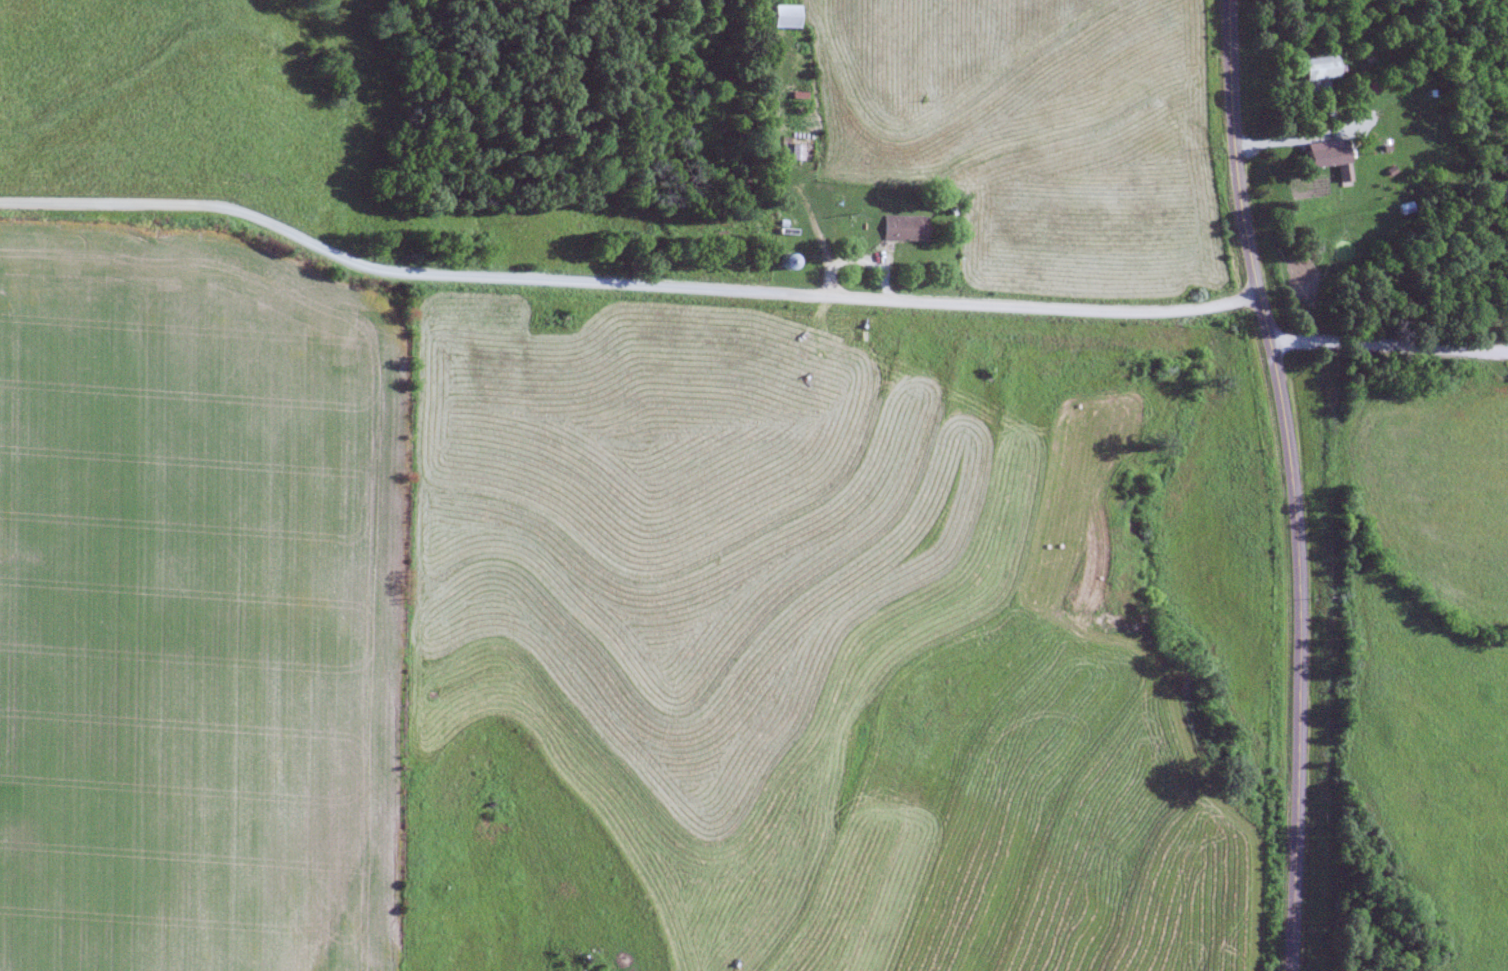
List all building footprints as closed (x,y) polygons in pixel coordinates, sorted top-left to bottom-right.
[(797,28),(797,5),(770,5),(770,28),(797,28)] [(1337,78),(1335,56),(1301,58),(1302,80),(1337,78)] [(800,160),(800,145),(788,145),(788,160),(800,160)] [(1308,168),(1336,164),(1338,183),(1350,182),(1346,146),(1306,151),(1308,168)] [(927,240),(927,216),(882,216),(882,240),(927,240)] [(794,268),(794,255),(781,255),(781,268),(794,268)]
